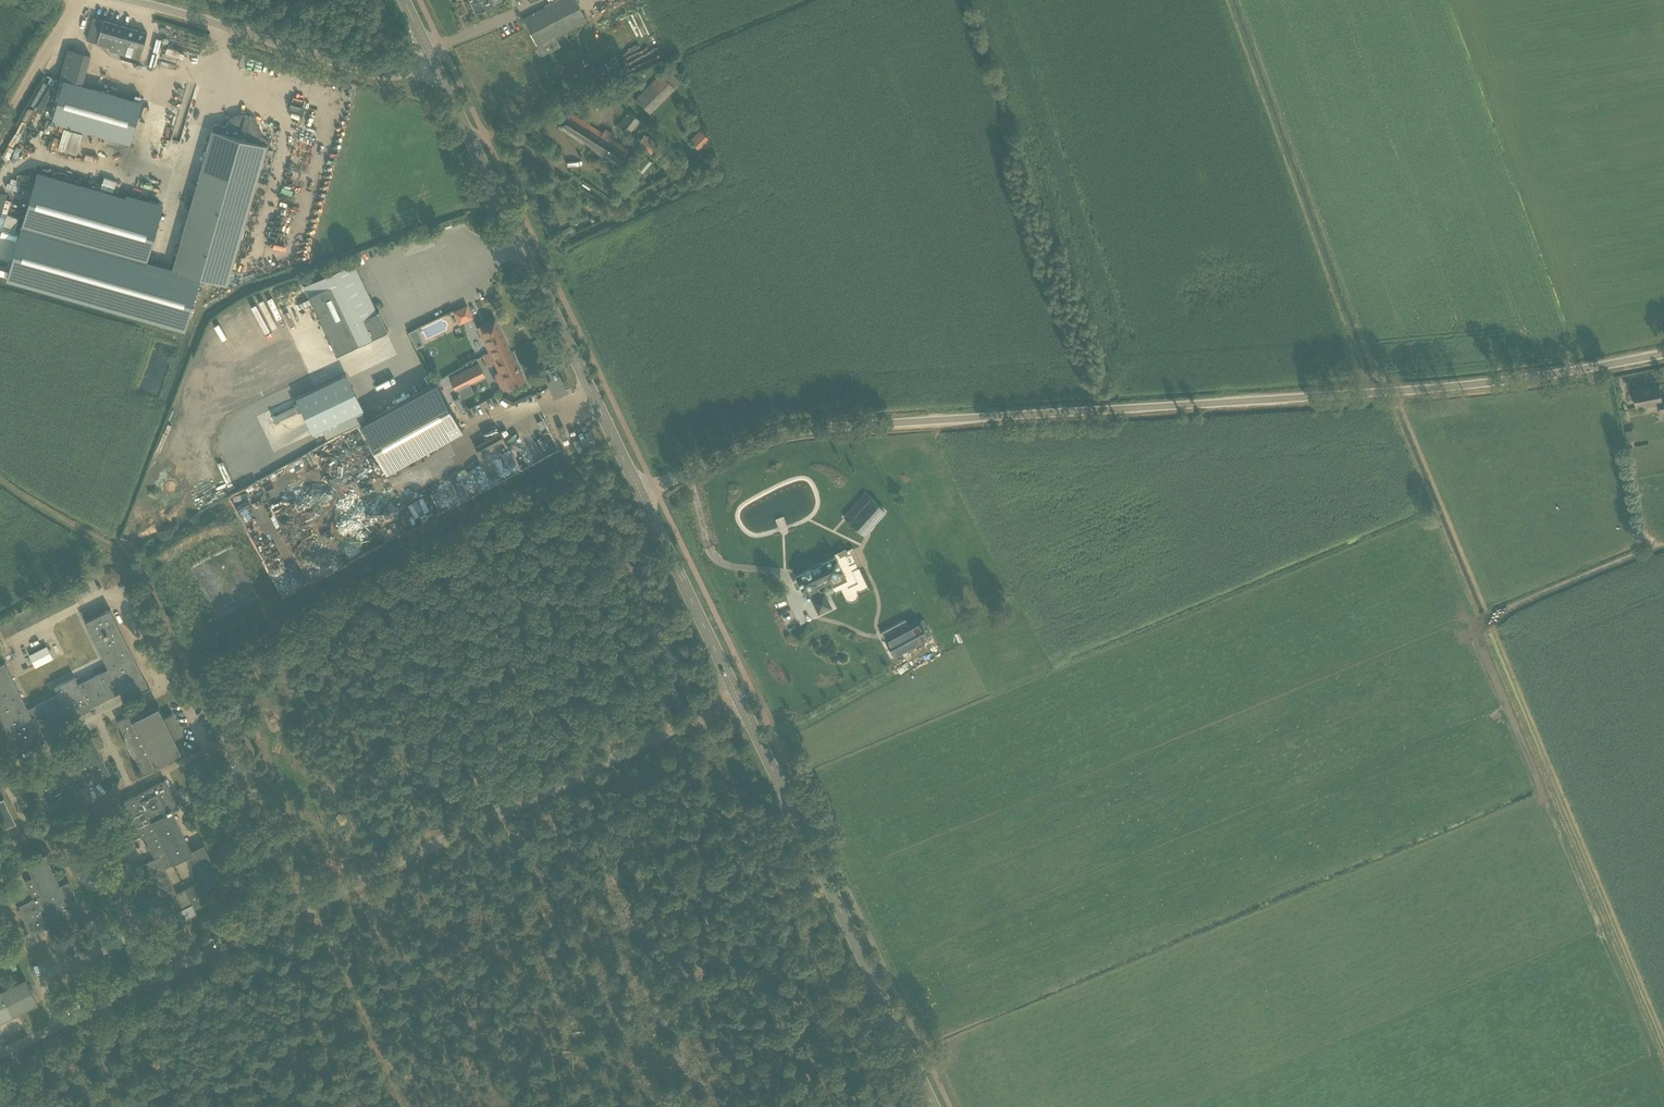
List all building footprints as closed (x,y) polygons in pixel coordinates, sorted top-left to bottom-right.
[(492,0),(470,0),(476,13),(494,5),(492,0)] [(524,19),(542,54),(560,45),(555,36),(586,19),(576,0),(559,0),(524,19)] [(586,4),(584,5),(586,10),(589,16),(591,15),(600,38),(638,21),(629,0),(584,0),(586,4)] [(110,50),(140,58),(147,33),(94,18),(87,40),(111,47),(110,50)] [(52,120),(130,143),(142,101),(83,85),(91,55),(68,48),(59,79),(64,80),(52,120)] [(635,99),(650,113),(680,82),(667,68),(661,74),(660,73),(635,99)] [(583,98),(588,111),(596,108),(597,109),(617,101),(611,87),(583,98)] [(603,155),(618,166),(629,150),(613,139),(616,134),(606,128),(603,133),(569,111),(558,126),(602,156),(603,155)] [(620,125),(630,133),(640,120),(630,112),(620,125)] [(198,276),(217,281),(227,284),(267,145),(262,144),(264,137),(261,136),(261,135),(261,133),(261,131),(261,130),(261,128),(260,126),(259,124),(258,123),(258,122),(257,121),(256,121),(255,120),(253,119),(252,118),(250,117),(251,117),(245,115),(245,116),(242,115),(241,115),(239,116),(238,116),(236,116),(234,117),(232,118),(231,120),(230,120),(229,121),(228,123),(227,124),(226,126),(223,125),(221,132),(213,130),(174,269),(198,276)] [(13,151),(19,131),(12,129),(6,148),(13,151)] [(690,140),(689,141),(698,150),(699,149),(708,139),(709,139),(700,130),(690,140)] [(638,145),(651,153),(658,143),(645,134),(638,145)] [(647,158),(638,168),(643,172),(652,162),(647,158)] [(22,226),(146,261),(161,208),(38,173),(22,226)] [(593,212),(587,215),(591,223),(597,220),(593,212)] [(9,274),(7,279),(185,330),(200,277),(174,269),(146,261),(22,226),(9,274)] [(304,286),(337,354),(386,331),(353,262),(304,286)] [(460,323),(473,317),(467,305),(454,311),(460,323)] [(495,319),(478,327),(482,336),(480,339),(483,344),(486,344),(489,352),(482,355),(487,364),(512,353),(495,319)] [(495,374),(503,390),(510,387),(510,388),(525,381),(512,353),(487,364),(487,366),(495,362),(499,372),(495,374)] [(478,363),(450,378),(456,391),(485,377),(484,376),(479,364),(478,363)] [(363,410),(346,374),(297,398),(314,433),(363,410)] [(436,382),(360,424),(387,472),(462,430),(436,382)] [(1634,390),(1636,400),(1637,407),(1660,403),(1662,413),(1661,414),(1662,419),(1663,419),(1663,398),(1662,399),(1659,385),(1634,390)] [(1635,429),(1626,431),(1627,441),(1637,439),(1635,429)] [(870,498),(849,522),(851,524),(863,535),(885,511),(873,500),(870,498)] [(394,518),(358,532),(364,547),(400,533),(394,518)] [(260,529),(248,535),(264,566),(276,559),(278,561),(280,560),(277,553),(279,552),(277,547),(280,545),(274,536),(266,540),(260,529)] [(838,551),(840,556),(848,553),(846,548),(838,551)] [(351,552),(344,554),(346,561),(353,560),(351,552)] [(811,597),(818,613),(831,607),(824,591),(821,593),(818,587),(830,582),(832,586),(846,580),(835,557),(821,564),(822,565),(810,571),(810,570),(796,576),(802,590),(807,588),(811,597)] [(4,637),(78,600),(71,586),(0,621),(0,629),(4,637)] [(18,753),(44,740),(40,732),(70,717),(71,719),(91,709),(90,707),(120,692),(124,700),(150,688),(110,609),(85,622),(108,669),(77,685),(73,677),(53,687),(57,695),(29,709),(5,661),(0,664),(0,716),(18,753)] [(905,619),(881,632),(885,639),(894,656),(896,656),(930,638),(920,618),(908,624),(905,619)] [(59,642),(50,647),(56,659),(65,655),(59,642)] [(46,646),(29,655),(35,667),(53,658),(46,646)] [(657,698),(661,707),(670,703),(665,694),(657,698)] [(137,761),(144,774),(164,764),(162,760),(181,751),(175,739),(183,735),(173,714),(165,718),(159,706),(140,715),(138,711),(117,722),(124,736),(125,740),(126,745),(127,750),(130,754),(133,758),(137,761)] [(104,746),(99,735),(94,737),(99,748),(104,746)] [(44,798),(50,810),(79,796),(75,788),(87,782),(88,785),(110,774),(92,736),(69,747),(76,761),(71,764),(69,761),(26,782),(36,802),(44,798)] [(146,846),(148,850),(150,849),(155,858),(139,866),(171,932),(185,925),(182,921),(197,914),(195,909),(215,899),(207,884),(219,878),(204,846),(192,852),(173,812),(179,808),(166,780),(123,801),(141,837),(144,836),(148,845),(146,846)] [(16,823),(4,798),(0,800),(0,831),(16,823)] [(21,911),(32,933),(82,909),(69,881),(60,886),(45,854),(26,863),(41,895),(17,907),(20,912),(21,911)] [(38,1004),(26,978),(0,990),(0,1022),(38,1004)]
